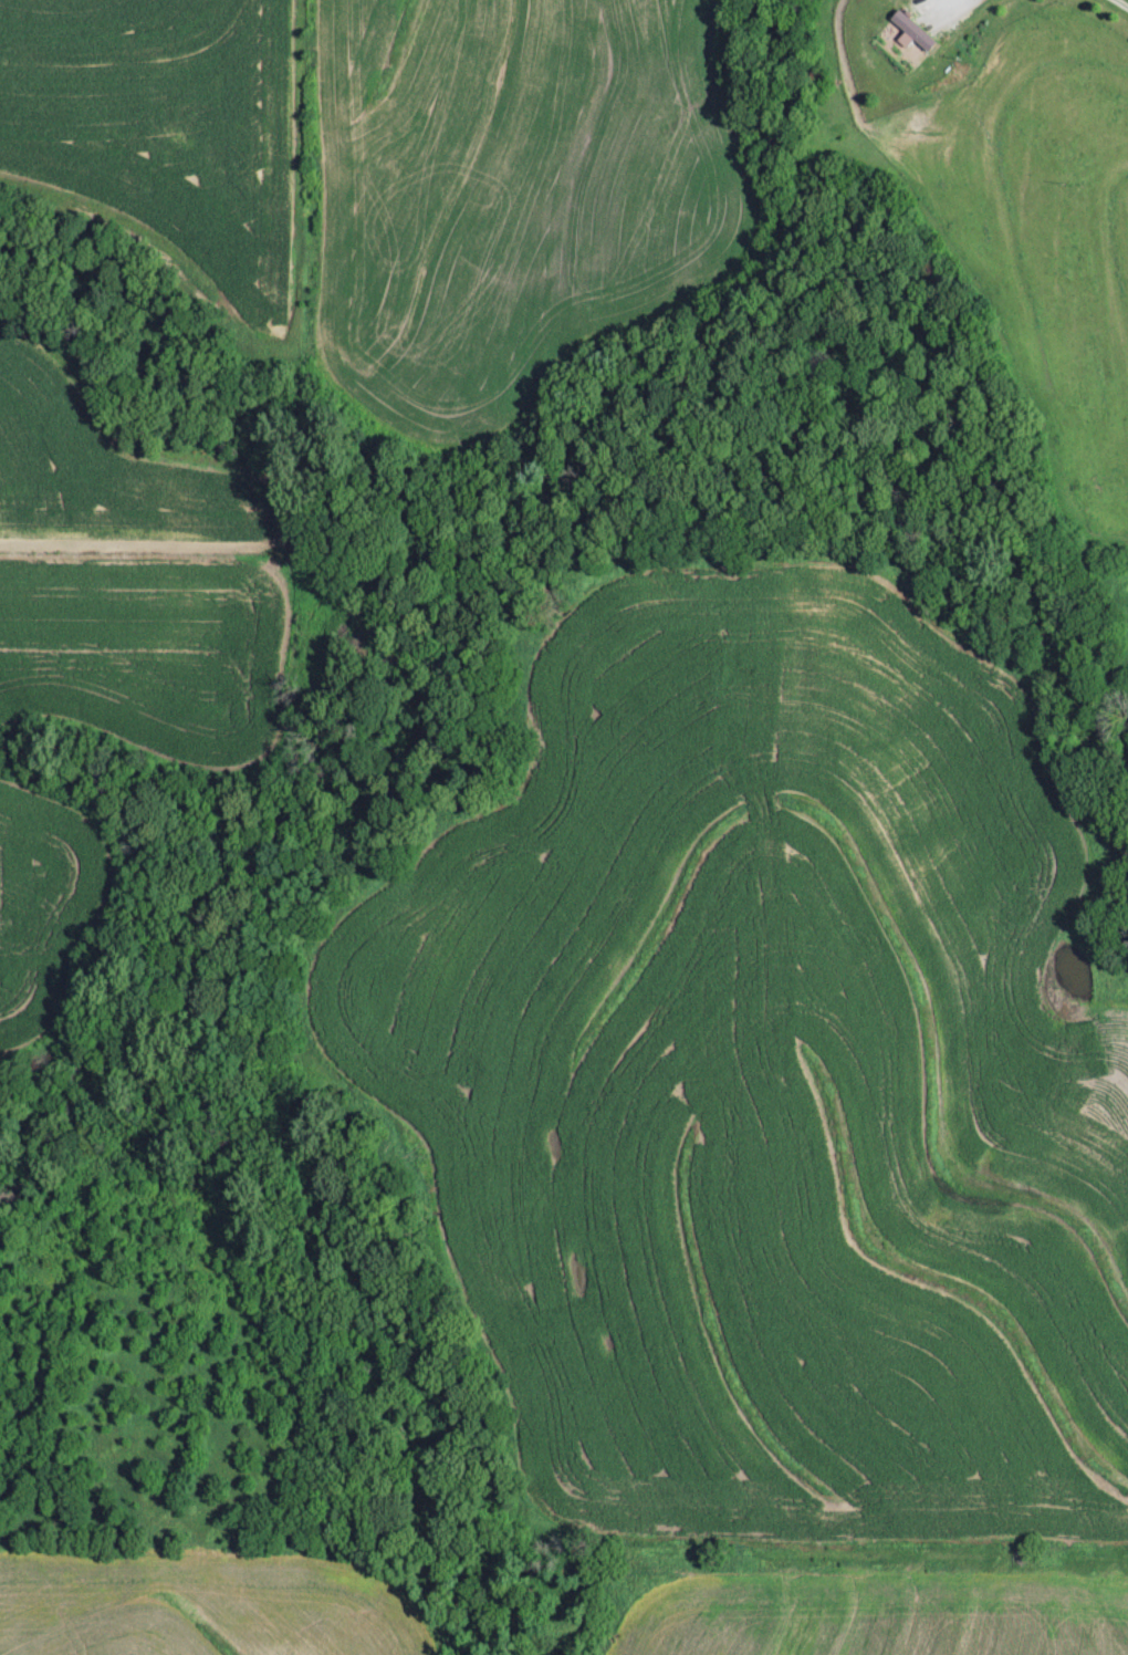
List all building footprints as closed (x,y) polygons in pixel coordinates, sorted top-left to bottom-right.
[(934,42),(898,8),(878,29),(900,50),(911,39),(925,51),(934,42)]
